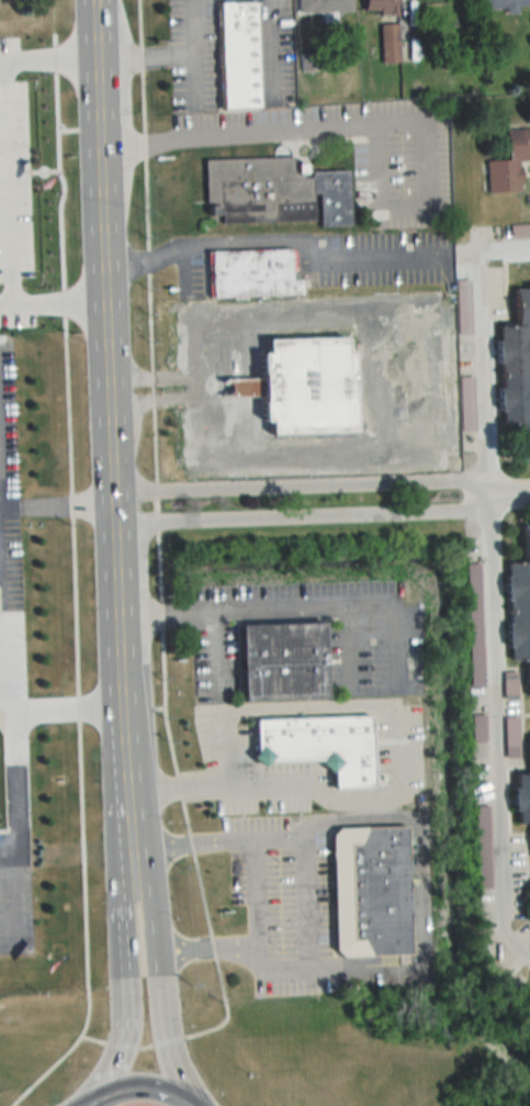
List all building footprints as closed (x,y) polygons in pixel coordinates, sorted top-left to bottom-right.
[(223,109),(260,108),(256,0),(218,1),(223,109)] [(349,13),(349,0),(295,0),(295,13),(349,13)] [(360,11),(376,11),(376,16),(393,16),(393,0),(360,0),(360,11)] [(529,0),(480,0),(481,9),(529,8),(529,0)] [(379,25),(379,63),(396,63),(396,25),(379,25)] [(504,161),(485,161),(486,193),(519,192),(518,161),(529,161),(529,127),(503,128),(504,161)] [(291,155),(203,158),(205,201),(210,201),(210,214),(218,214),(218,209),(222,209),(222,221),(314,217),(314,191),(318,191),(319,224),(349,222),(347,169),(311,170),(311,175),(303,175),(303,171),(306,171),(305,161),(295,161),(295,166),(291,166),(291,155)] [(212,252),(213,299),(302,295),(302,282),(290,281),(287,248),(212,252)] [(524,331),(529,331),(529,287),(509,287),(510,328),(493,328),(494,427),(512,427),(512,464),(529,464),(529,420),(525,420),(524,331)] [(313,338),(272,338),(271,436),(320,437),(320,419),(352,419),(352,353),(313,352),(313,338)] [(519,524),(520,562),(509,562),(511,660),(529,660),(529,696),(529,523),(519,524)] [(328,700),(326,623),(241,625),(243,702),(328,700)] [(517,673),(506,673),(506,697),(517,697),(517,673)] [(375,788),(373,716),(256,720),(257,763),(323,761),(324,769),(335,769),(335,790),(375,788)] [(519,717),(506,717),(506,758),(519,758),(519,717)] [(517,773),(518,824),(529,824),(529,773),(517,773)] [(409,826),(333,828),(336,958),(412,956),(409,826)]
